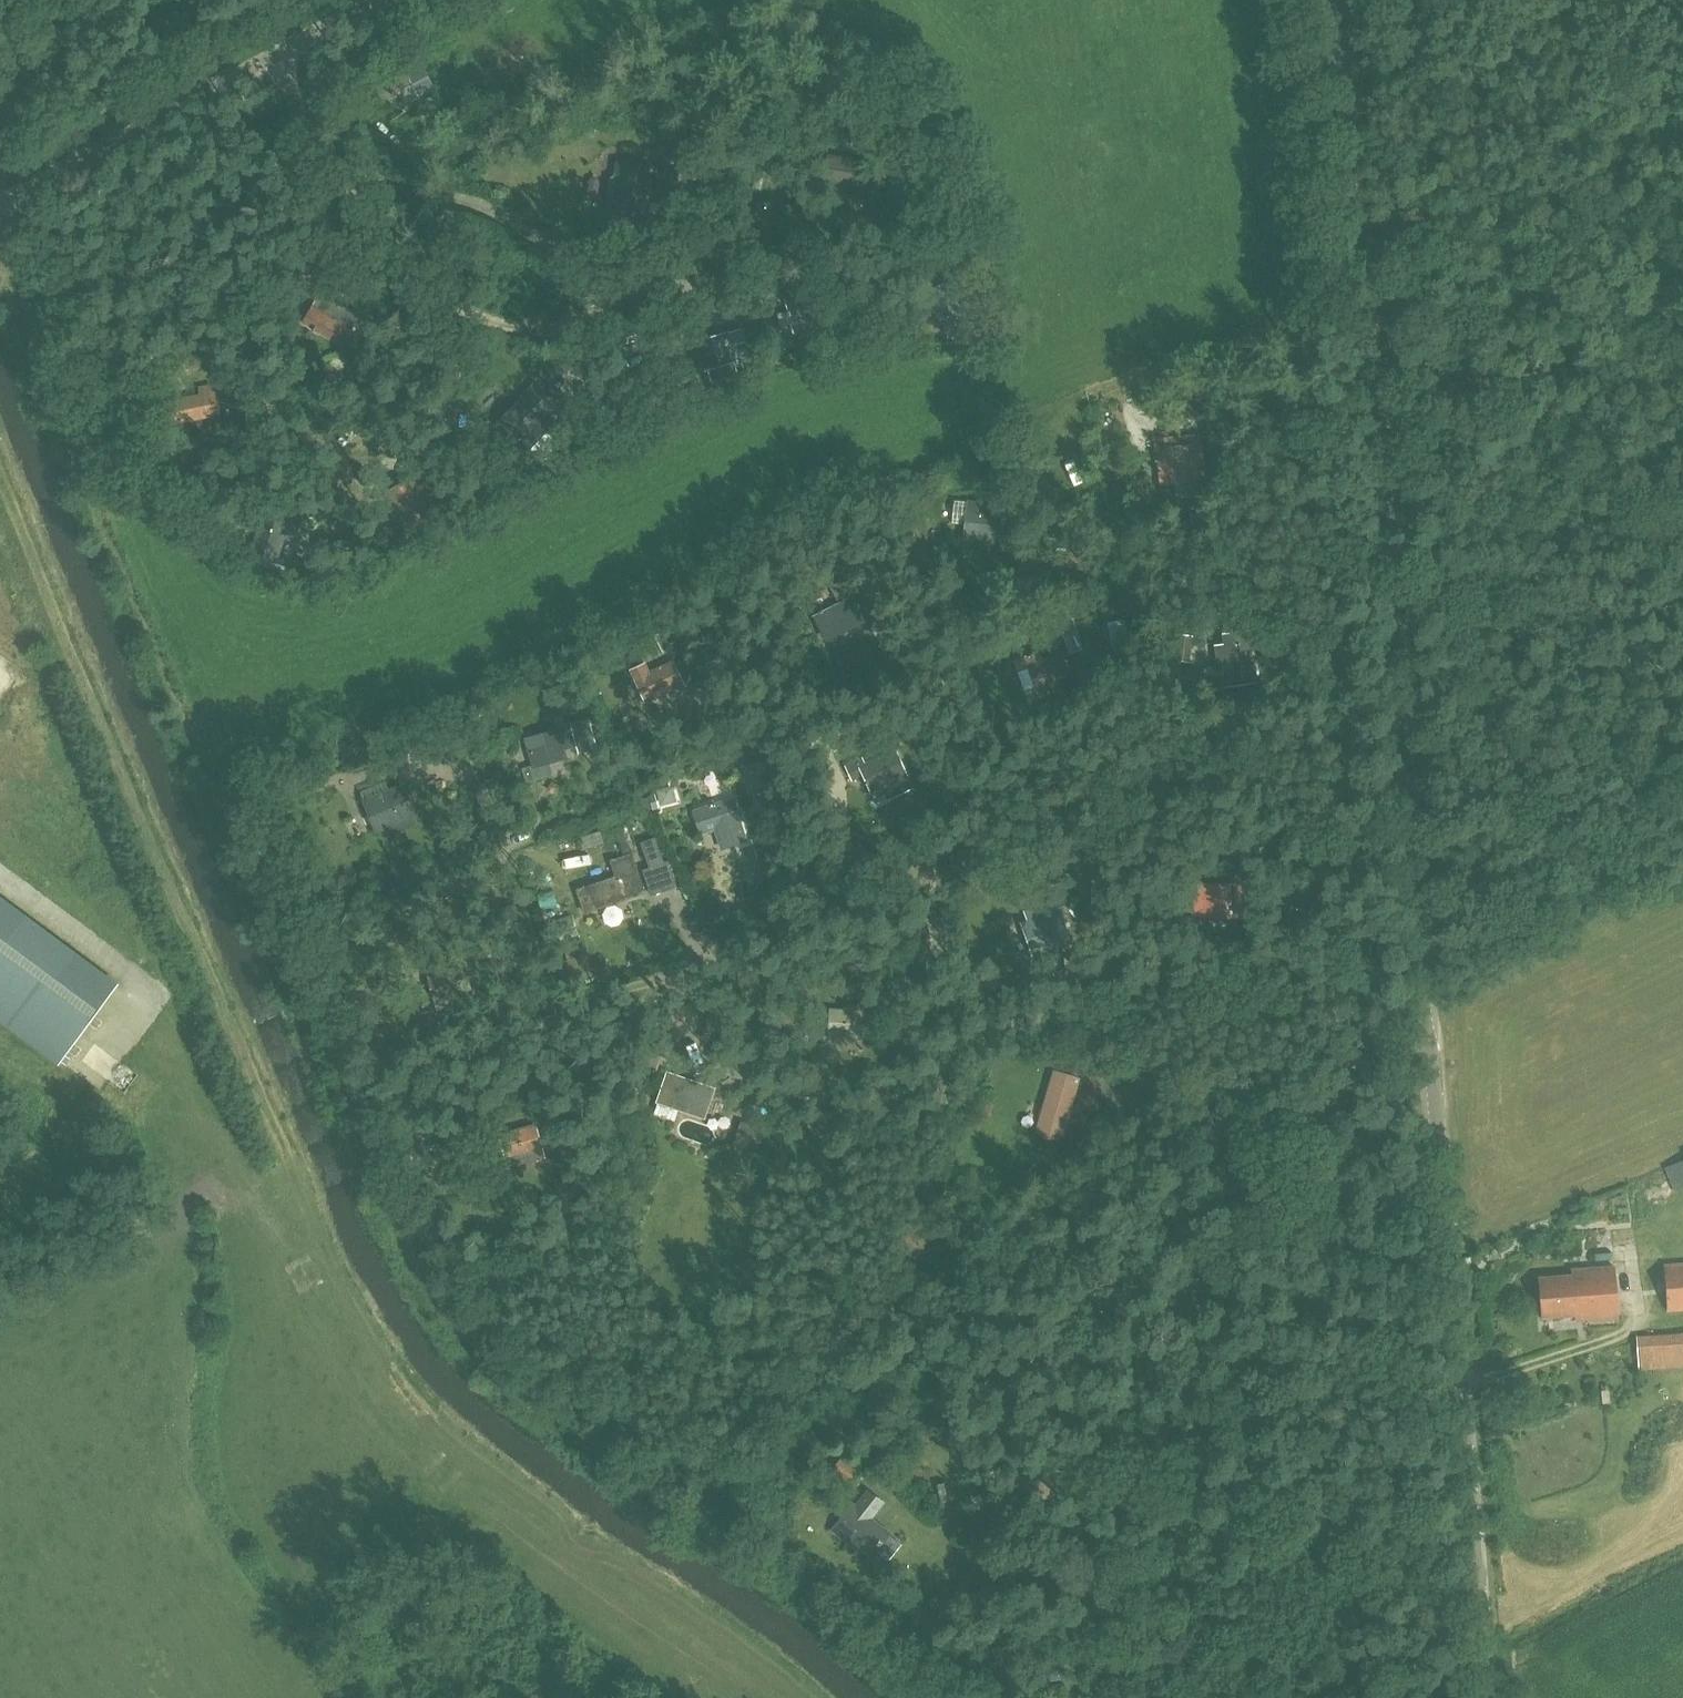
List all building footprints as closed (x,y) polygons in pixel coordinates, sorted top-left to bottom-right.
[(391,121),(438,96),(408,38),(362,63),(391,121)] [(868,187),(871,161),(827,154),(824,181),(868,187)] [(614,202),(613,211),(646,216),(648,196),(651,196),(652,192),(649,191),(652,168),(620,164),(618,173),(611,178),(608,195),(614,202)] [(358,316),(320,294),(303,322),(313,328),(312,329),(314,330),(315,330),(341,345),(358,316)] [(706,371),(736,359),(726,331),(697,340),(706,371)] [(176,400),(163,403),(167,423),(220,412),(215,392),(212,393),(211,384),(199,386),(201,395),(176,400)] [(555,404),(536,386),(519,405),(517,403),(499,422),(535,456),(553,437),(538,422),(555,404)] [(1201,443),(1164,446),(1165,460),(1172,460),(1174,483),(1197,481),(1196,462),(1202,461),(1201,443)] [(412,533),(440,515),(414,474),(385,493),(412,533)] [(999,543),(1002,510),(982,507),(983,503),(968,502),(955,500),(952,522),(965,524),(964,539),(999,543)] [(270,506),(254,550),(275,557),(283,534),(295,538),(302,517),(270,506)] [(820,613),(813,617),(823,635),(849,622),(852,628),(864,622),(851,597),(823,612),(822,609),(819,611),(820,613)] [(1227,634),(1228,644),(1217,646),(1219,662),(1222,686),(1254,681),(1250,656),(1252,656),(1251,652),(1250,652),(1247,631),(1227,634)] [(1036,691),(1070,678),(1060,650),(1041,657),(1039,649),(1013,659),(1017,672),(1027,669),(1036,691)] [(645,663),(631,669),(646,700),(683,683),(673,662),(649,672),(645,663)] [(572,728),(577,745),(595,740),(590,723),(572,728)] [(558,730),(527,739),(534,765),(565,757),(563,748),(572,745),(567,729),(558,732),(558,730)] [(846,766),(851,778),(863,772),(866,780),(865,781),(866,783),(867,783),(870,788),(882,783),(889,796),(910,786),(904,773),(905,772),(894,749),(864,763),(862,758),(846,766)] [(376,832),(414,818),(401,787),(363,802),(376,832)] [(742,819),(734,797),(692,810),(700,833),(708,831),(708,830),(715,828),(722,848),(745,840),(739,820),(742,819)] [(600,831),(580,838),(584,849),(604,842),(600,831)] [(585,912),(644,891),(631,854),(611,860),(617,876),(577,890),(585,912)] [(1243,916),(1243,882),(1194,882),(1194,915),(1206,914),(1205,918),(1216,918),(1216,915),(1243,916)] [(59,1060),(115,985),(0,900),(0,1016),(59,1060)] [(1035,918),(1023,923),(1033,953),(1068,941),(1054,901),(1032,909),(1035,918)] [(429,976),(439,1009),(456,1003),(455,998),(472,992),(463,965),(429,976)] [(846,1011),(831,1010),(829,1033),(869,1035),(871,1008),(846,1007),(846,1011)] [(1061,1140),(1081,1078),(1052,1069),(1034,1132),(1061,1140)] [(714,1088),(668,1072),(658,1101),(704,1117),(714,1088)] [(507,1168),(546,1157),(537,1124),(498,1134),(507,1168)] [(1682,1189),(1682,1161),(1666,1167),(1675,1192),(1682,1189)] [(1682,1310),(1682,1263),(1664,1264),(1668,1311),(1682,1310)] [(1576,1319),(1619,1316),(1615,1266),(1572,1270),(1572,1274),(1538,1277),(1541,1317),(1575,1315),(1576,1319)] [(1639,1370),(1655,1369),(1682,1366),(1682,1333),(1637,1336),(1639,1370)] [(839,1454),(831,1465),(851,1481),(859,1470),(839,1454)] [(856,1546),(859,1543),(872,1554),(889,1533),(870,1518),(882,1502),(869,1491),(856,1507),(852,1504),(833,1528),(856,1546)]
